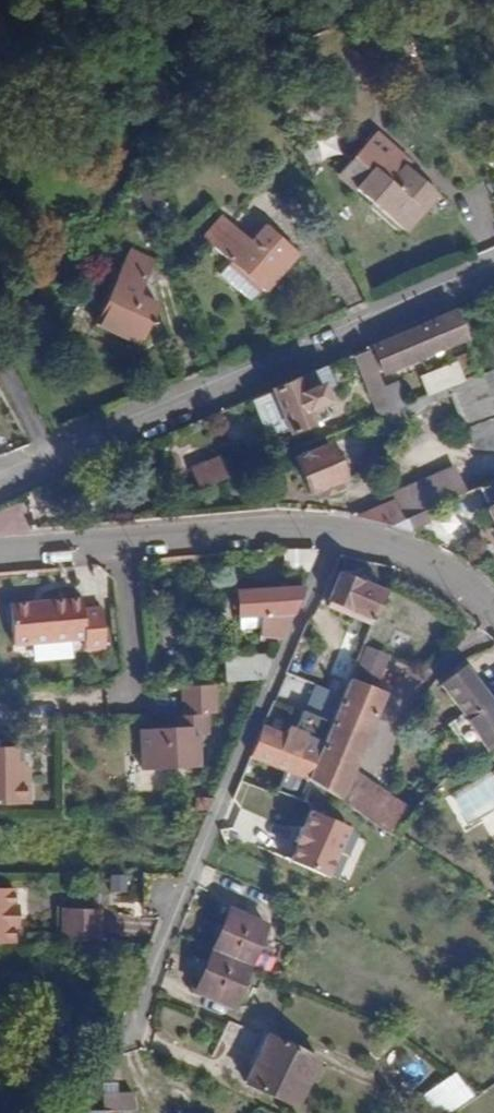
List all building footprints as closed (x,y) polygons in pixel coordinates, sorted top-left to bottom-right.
[(337,172),(358,190),(375,169),(388,181),(403,164),(393,156),(398,150),(373,130),(337,172)] [(375,169),(358,190),(407,230),(439,192),(405,162),(403,164),(388,181),(375,169)] [(133,190),(137,199),(148,194),(143,185),(133,190)] [(204,239),(217,249),(235,227),(222,217),(204,239)] [(235,227),(217,249),(265,291),(298,253),(266,227),(253,242),(235,227)] [(130,248),(122,264),(149,277),(157,261),(130,248)] [(149,277),(122,264),(95,322),(140,343),(160,303),(140,294),(149,277)] [(457,312),(377,346),(389,374),(470,341),(457,312)] [(387,389),(370,349),(355,355),(381,415),(395,409),(387,389)] [(427,384),(432,394),(452,386),(464,381),(460,371),(427,384)] [(311,374),(254,398),(271,439),(290,431),(293,434),(329,418),(324,407),(329,405),(322,387),(317,389),(311,374)] [(493,416),(493,399),(484,374),(464,381),(452,386),(469,428),(493,416)] [(395,409),(409,404),(400,383),(387,389),(395,409)] [(298,457),(313,493),(343,481),(329,444),(298,457)] [(206,486),(230,476),(222,457),(198,467),(206,486)] [(423,512),(469,491),(460,465),(420,481),(396,491),(399,499),(392,501),(401,521),(423,512)] [(477,488),(493,521),(493,480),(477,488)] [(401,521),(392,501),(358,514),(391,526),(401,521)] [(429,521),(423,512),(401,521),(391,526),(408,531),(429,521)] [(328,601),(331,602),(373,620),(384,593),(338,575),(328,601)] [(273,640),(278,643),(301,588),(242,590),(243,629),(262,628),(262,635),(273,635),(273,640)] [(78,599),(7,605),(10,645),(82,639),(82,650),(102,648),(99,608),(79,610),(78,599)] [(373,620),(331,602),(328,609),(370,626),(373,620)] [(376,683),(386,655),(358,645),(348,673),(376,683)] [(223,658),(224,687),(259,685),(261,680),(272,656),(223,658)] [(490,756),(493,753),(493,709),(467,668),(443,686),(490,756)] [(380,697),(347,682),(318,751),(305,782),(337,801),(348,774),(380,697)] [(138,731),(138,751),(194,749),(194,737),(205,736),(205,715),(214,715),(213,687),(179,688),(181,716),(181,720),(170,730),(163,731),(138,731)] [(164,717),(163,731),(170,730),(181,720),(181,716),(164,717)] [(305,782),(318,751),(262,725),(250,755),(256,759),(259,761),(251,779),(275,790),(274,793),(298,803),(305,782)] [(195,769),(194,749),(138,751),(139,771),(195,769)] [(9,804),(8,776),(1,776),(1,766),(1,756),(0,756),(0,805),(9,804)] [(337,801),(370,821),(383,795),(348,774),(337,801)] [(272,797),(274,793),(275,790),(251,779),(248,786),(272,797)] [(189,807),(206,814),(212,800),(195,793),(189,807)] [(417,815),(383,795),(370,821),(394,835),(417,815)] [(325,881),(346,829),(303,811),(281,862),(325,881)] [(17,908),(17,905),(14,905),(14,888),(0,889),(0,908),(17,908)] [(13,943),(13,926),(16,925),(17,908),(0,908),(0,943),(13,943)] [(62,942),(99,942),(101,911),(65,910),(62,942)] [(229,912),(212,951),(250,968),(266,927),(229,912)] [(235,1007),(250,968),(212,951),(196,990),(235,1007)] [(252,1083),(295,1102),(317,1054),(268,1031),(253,1064),(260,1067),(252,1083)] [(421,1094),(434,1112),(447,1112),(470,1097),(452,1072),(421,1094)] [(101,1084),(102,1095),(117,1094),(116,1083),(101,1084)] [(102,1112),(135,1112),(133,1092),(117,1094),(102,1095),(102,1103),(102,1112)]
